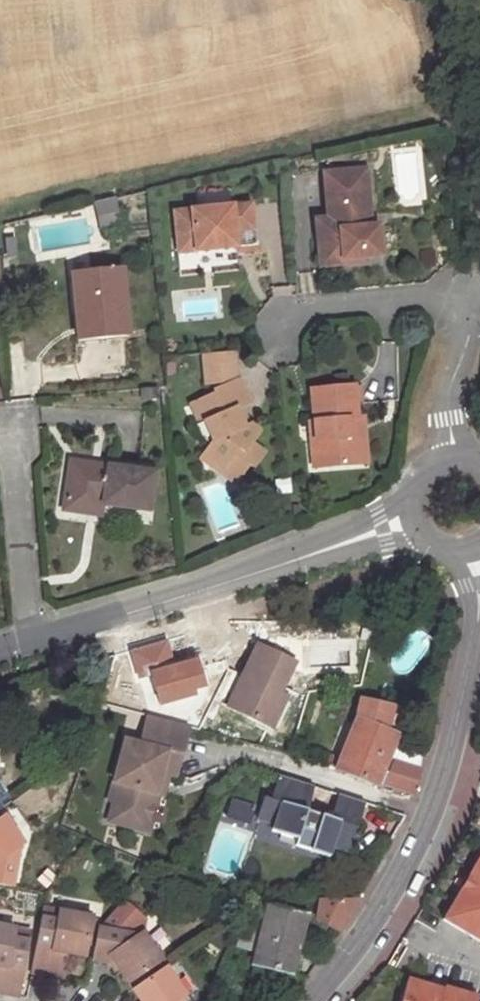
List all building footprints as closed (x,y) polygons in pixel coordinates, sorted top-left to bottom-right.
[(371,222),(366,167),(362,168),(367,223),(371,222)] [(362,168),(324,171),(328,217),(316,218),(320,259),(365,255),(386,253),(383,221),(371,222),(367,223),(362,168)] [(113,199),(95,203),(101,230),(119,226),(113,199)] [(235,248),(254,246),(251,203),(172,211),(177,254),(235,248)] [(256,252),(254,246),(235,248),(236,255),(256,252)] [(320,259),(320,265),(366,261),(365,255),(320,259)] [(119,270),(69,275),(75,339),(125,335),(119,270)] [(219,384),(211,387),(214,394),(195,402),(202,418),(212,440),(209,443),(203,451),(221,465),(217,470),(233,482),(247,464),(250,467),(261,452),(249,442),(258,430),(248,423),(242,426),(234,407),(241,404),(248,401),(237,377),(235,378),(232,350),(202,352),(205,378),(219,377),(219,380),(219,384)] [(347,417),(355,417),(353,384),(309,388),(312,422),(313,438),(308,438),(310,460),(329,459),(331,465),(356,463),(354,435),(348,436),(347,417)] [(211,387),(193,395),(195,402),(214,394),(211,387)] [(167,408),(165,393),(156,394),(155,394),(157,409),(167,408)] [(195,402),(193,395),(184,398),(194,422),(202,418),(195,402)] [(248,423),(241,404),(234,407),(242,426),(248,423)] [(362,416),(355,417),(347,417),(348,436),(354,435),(356,463),(366,462),(362,416)] [(198,436),(209,443),(212,440),(202,418),(194,422),(192,423),(198,436)] [(198,456),(217,470),(221,465),(203,451),(198,456)] [(85,500),(99,502),(146,508),(151,473),(70,462),(63,509),(84,512),(85,500)] [(98,514),(99,502),(85,500),(84,512),(98,514)] [(148,675),(158,707),(197,695),(194,685),(204,681),(195,651),(172,658),(164,632),(119,646),(130,681),(148,675)] [(293,664),(281,657),(258,646),(244,675),(234,671),(220,704),(270,729),(286,696),(279,693),(293,664)] [(285,648),(281,657),(293,664),(298,654),(285,648)] [(339,766),(378,782),(380,778),(416,786),(422,761),(390,754),(398,733),(380,728),(385,707),(362,702),(358,716),(339,766)] [(125,740),(114,782),(125,785),(121,801),(115,799),(111,820),(147,829),(156,793),(162,771),(169,773),(177,775),(187,732),(148,721),(142,745),(125,740)] [(163,795),(169,773),(162,771),(156,793),(163,795)] [(362,814),(335,806),(332,819),(308,812),(316,783),(281,774),(274,797),(267,795),(261,817),(278,822),(276,829),(317,840),(315,847),(334,853),(337,842),(355,846),(362,814)] [(125,785),(114,782),(109,798),(115,799),(121,801),(125,785)] [(368,797),(340,790),(335,806),(362,814),(368,797)] [(234,800),(229,816),(237,819),(242,802),(234,800)] [(242,802),(237,819),(254,823),(258,807),(242,802)] [(11,885),(16,856),(13,852),(22,844),(3,816),(0,818),(0,883),(11,885)] [(442,918),(479,941),(479,854),(442,918)] [(338,930),(358,898),(320,900),(316,920),(338,930)] [(97,930),(92,958),(92,960),(107,963),(108,962),(112,959),(121,972),(129,984),(160,961),(142,933),(144,919),(123,900),(97,930)] [(287,911),(268,907),(254,965),(291,974),(306,916),(295,912),(295,909),(288,907),(287,911)] [(43,908),(41,918),(57,921),(59,911),(43,908)] [(41,918),(31,972),(55,977),(60,952),(67,953),(84,957),(92,918),(59,911),(57,921),(41,918)] [(18,995),(22,970),(27,942),(13,939),(14,929),(0,926),(0,992),(18,995)] [(29,932),(14,929),(13,939),(27,942),(29,932)] [(60,952),(55,977),(62,978),(67,953),(60,952)] [(112,959),(108,962),(117,975),(121,972),(112,959)] [(185,996),(166,968),(133,990),(140,1000),(178,1000),(185,996)] [(407,978),(400,1000),(439,1000),(444,984),(430,980),(428,985),(407,978)] [(444,984),(439,1000),(474,1000),(476,995),(458,990),(459,985),(445,981),(444,984)]
